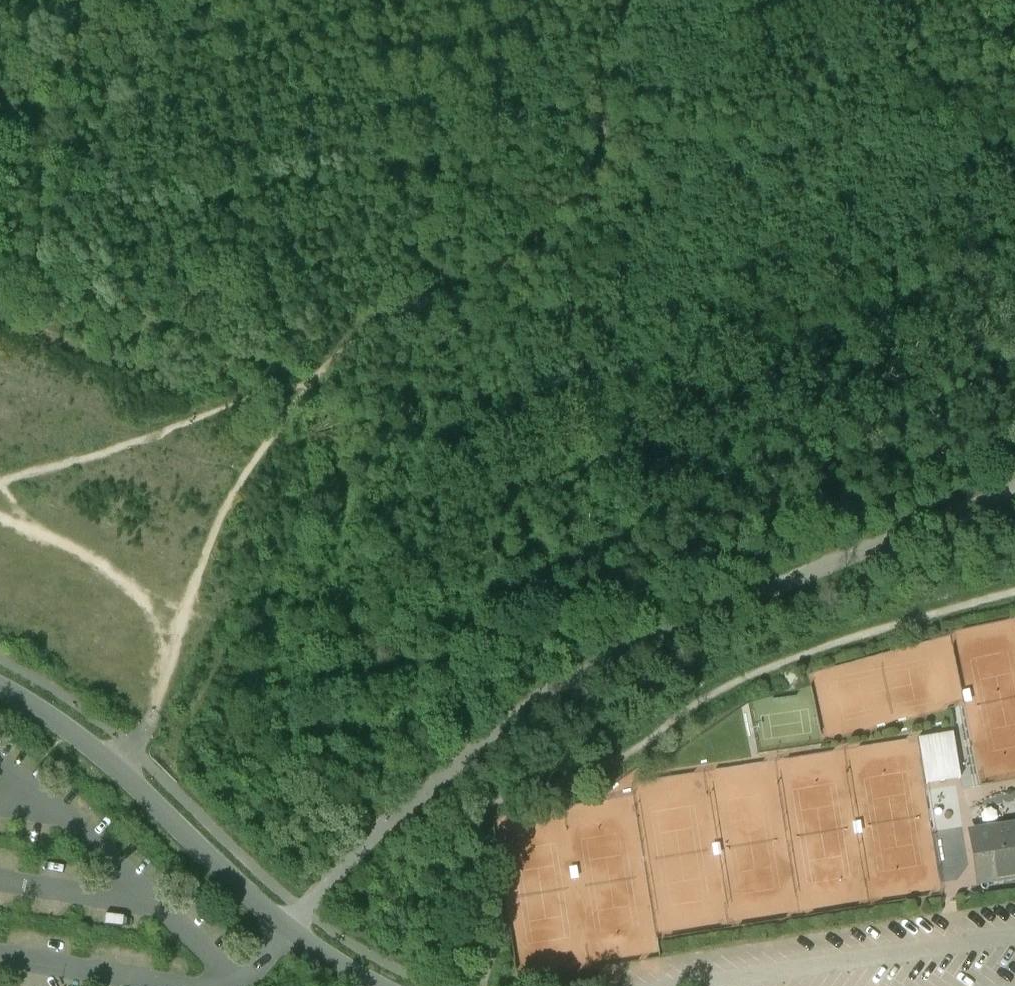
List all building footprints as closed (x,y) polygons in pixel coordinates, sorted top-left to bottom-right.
[(917,737),(925,784),(960,778),(952,732),(917,737)] [(970,831),(978,883),(1014,877),(1014,824),(970,831)]
